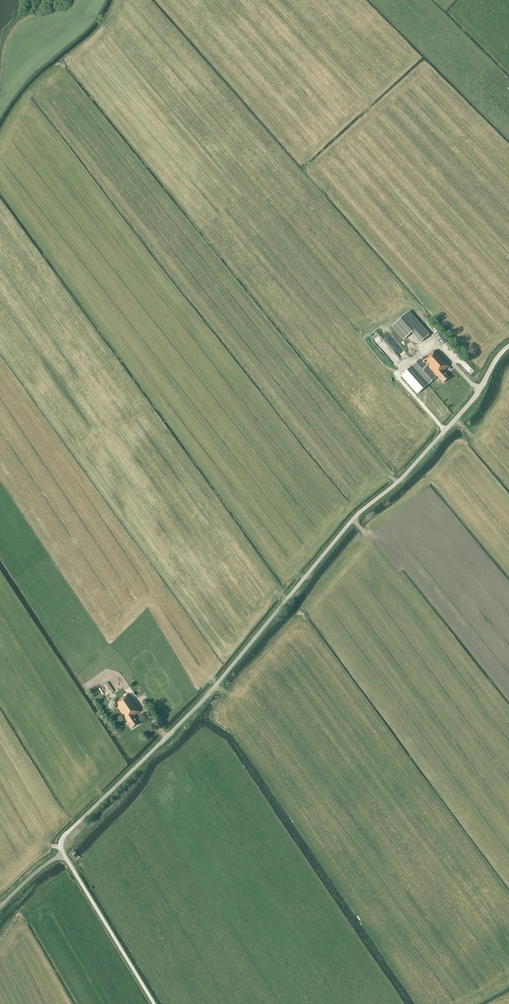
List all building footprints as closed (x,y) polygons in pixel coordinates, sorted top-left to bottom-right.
[(408,312),(392,326),(404,339),(413,331),(422,341),(429,335),(408,312)] [(442,332),(435,337),(442,347),(449,342),(442,332)] [(384,340),(399,357),(404,352),(389,335),(384,340)] [(408,345),(405,347),(411,355),(414,353),(408,345)] [(449,366),(435,350),(431,353),(423,360),(435,374),(434,375),(420,359),(401,376),(417,394),(437,376),(443,383),(449,378),(443,371),(449,366)] [(132,728),(138,724),(133,716),(140,712),(128,694),(124,697),(124,696),(114,703),(126,721),(127,720),(132,728)]
